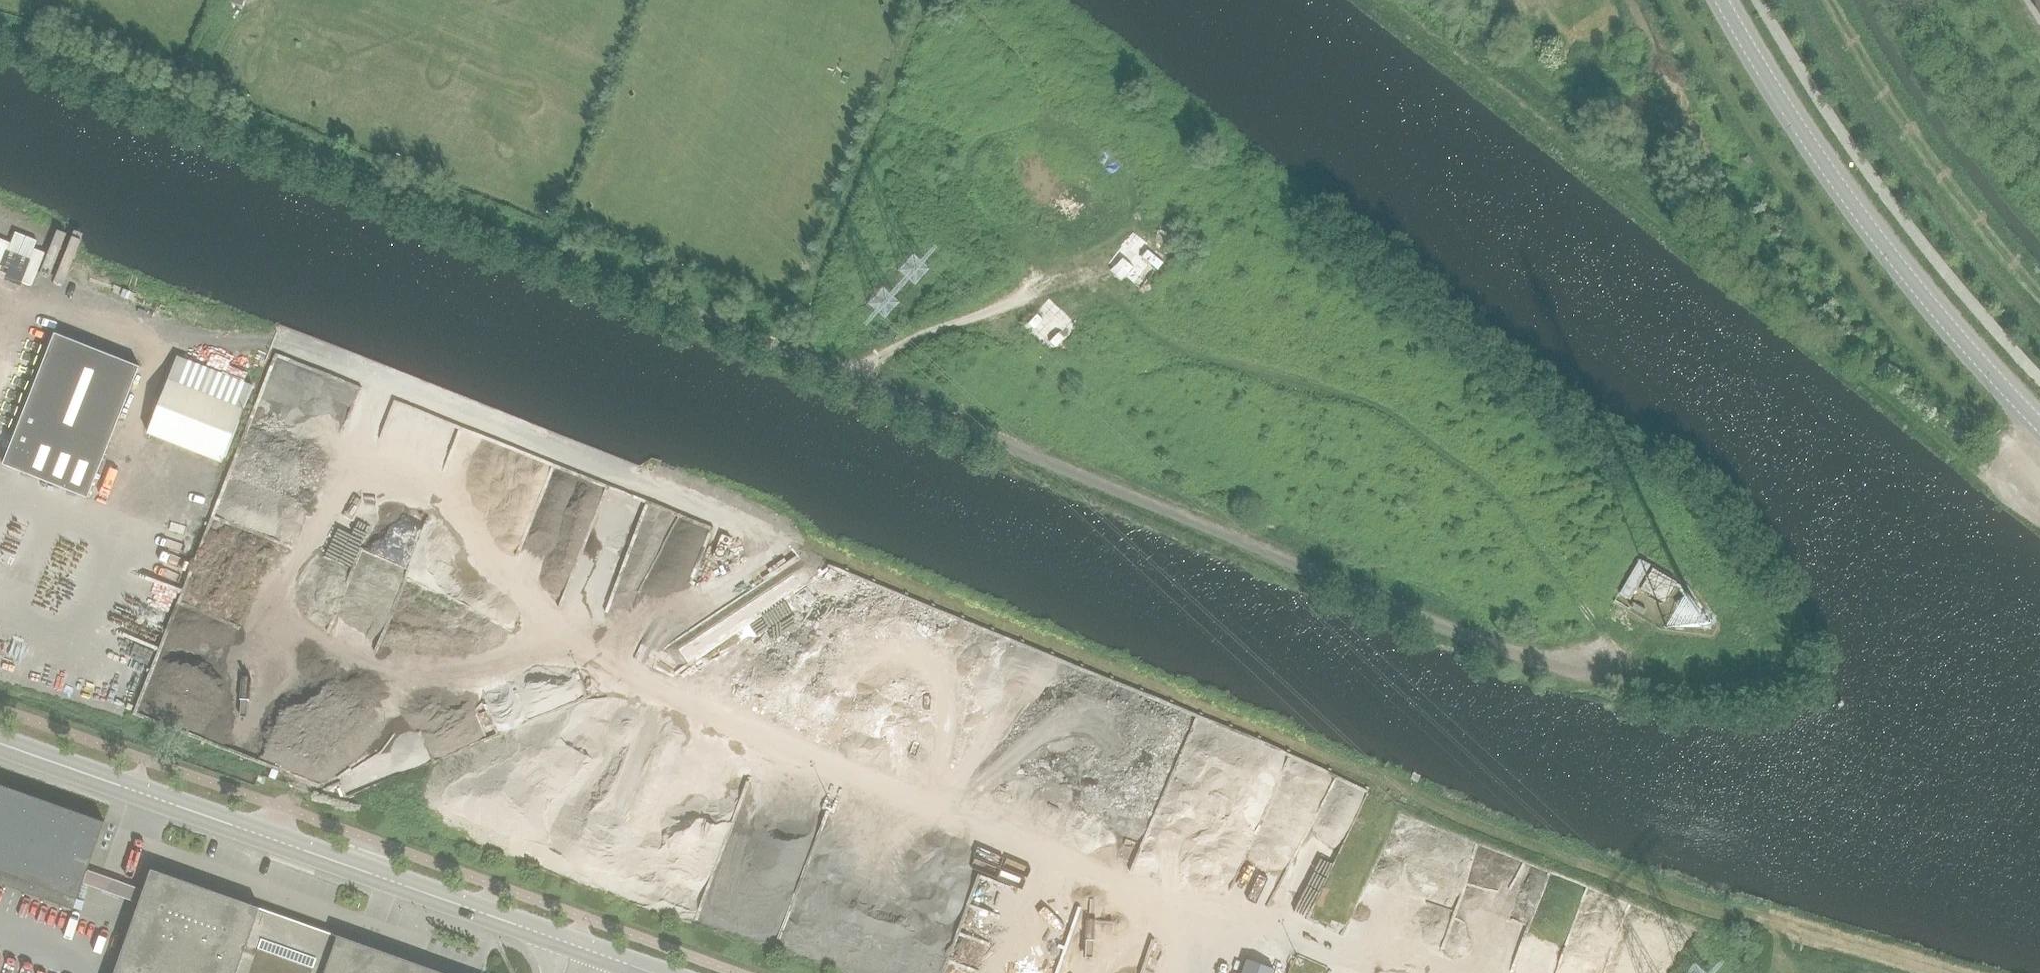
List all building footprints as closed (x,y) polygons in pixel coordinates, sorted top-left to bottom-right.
[(55,333),(3,464),(87,498),(139,367),(55,333)] [(255,383),(179,354),(148,433),(223,463),(255,383)] [(308,550),(315,551),(321,508),(323,494),(328,485),(337,487),(335,500),(345,501),(346,493),(349,488),(351,477),(337,469),(338,463),(336,467),(334,483),(324,482),(313,476),(310,495),(305,494),(299,505),(299,510),(292,522),(290,534),(275,532),(308,550)] [(1639,559),(1619,594),(1629,600),(1650,565),(1639,559)] [(1676,583),(1652,569),(1640,590),(1664,603),(1676,583)] [(77,898),(104,822),(0,785),(0,871),(77,898)] [(422,966),(151,869),(114,972),(419,972),(422,966)] [(1283,971),(1256,962),(1252,972),(1282,972),(1283,971)]
